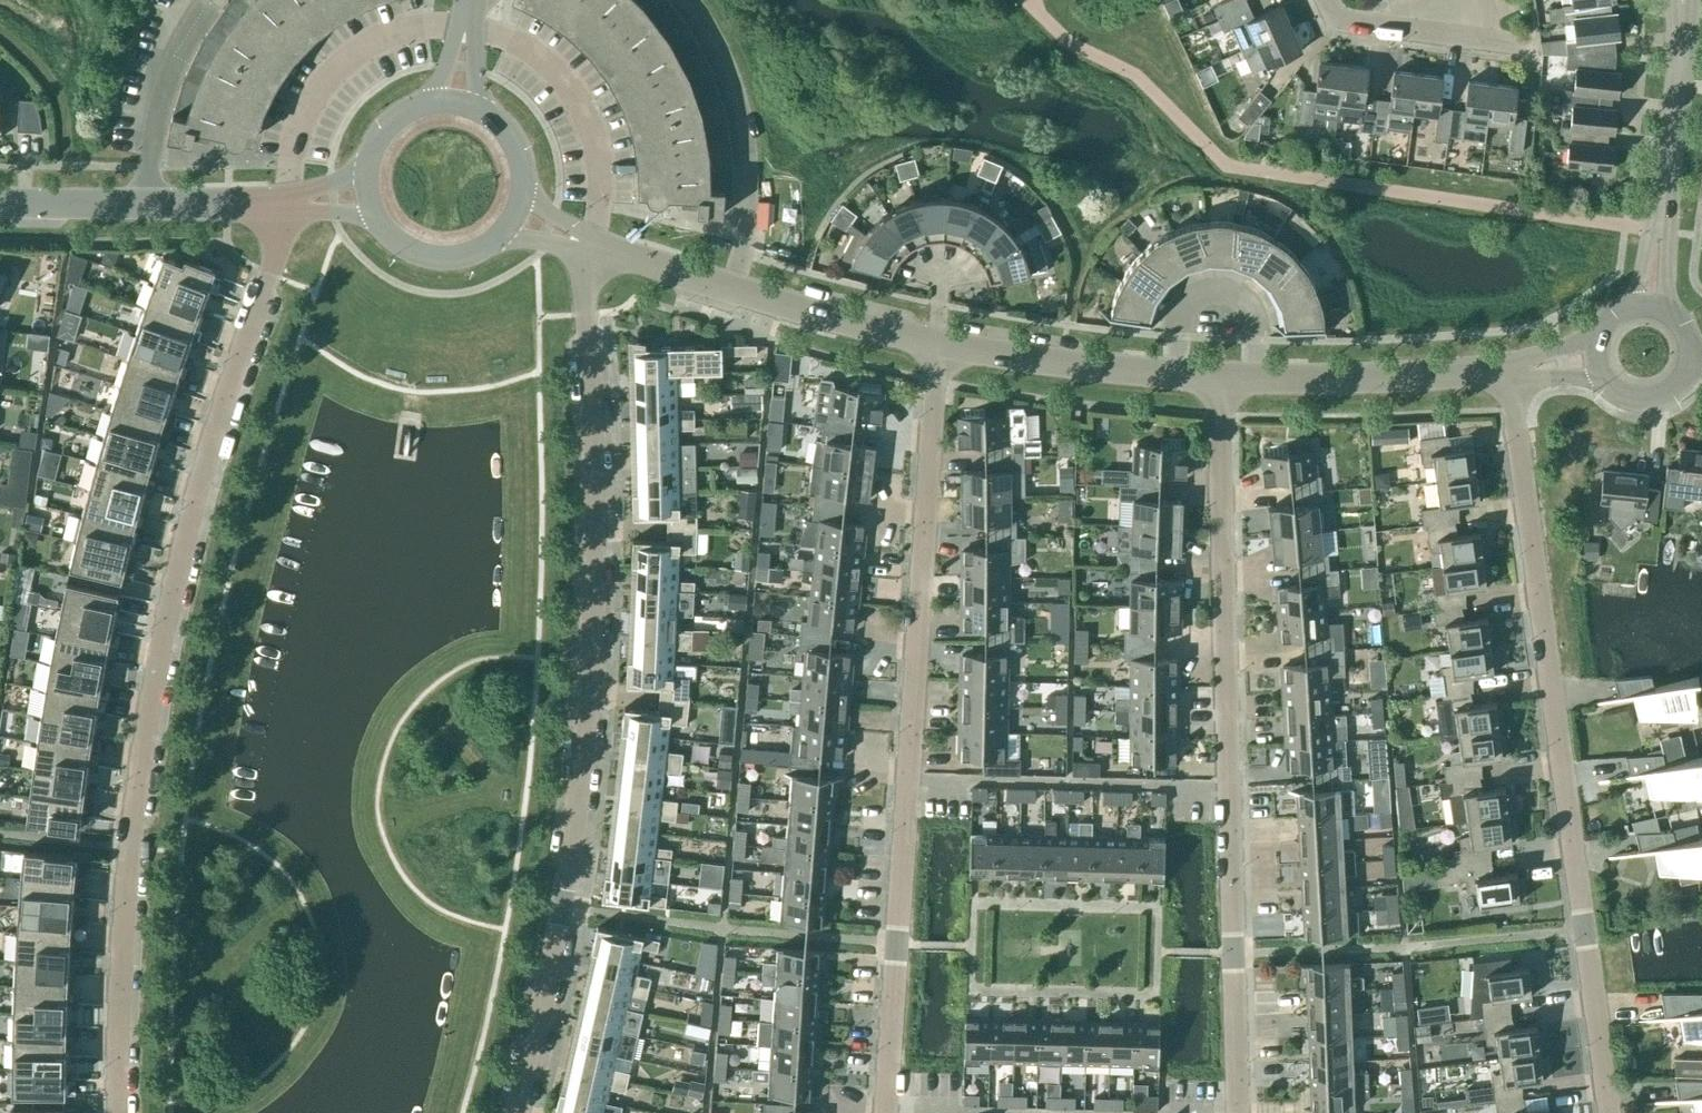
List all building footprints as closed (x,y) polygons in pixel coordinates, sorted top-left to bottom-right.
[(168,138),(193,142),(194,135),(209,138),(211,130),(227,133),(227,134),(227,135),(227,138),(228,139),(230,141),(232,143),(235,144),(238,143),(240,143),(242,141),(244,140),(244,139),(245,138),(254,139),(263,109),(276,81),(294,56),(315,34),(340,15),(367,1),(369,0),(230,0),(229,2),(203,38),(184,76),(171,118),(168,138)] [(732,151),(724,106),(709,64),(688,24),(670,0),(520,0),(543,11),(568,29),(591,50),(609,74),(624,101),(634,130),(639,160),(640,193),(649,193),(649,194),(649,196),(650,197),(651,199),(653,200),(655,201),(656,201),(657,202),(659,202),(661,201),(663,200),(664,200),(665,198),(667,197),(667,195),(668,194),(684,195),(683,203),(698,205),(698,212),(723,214),(724,196),(733,197),(732,151)] [(1249,6),(1246,0),(1229,0),(1213,7),(1218,20),(1249,6)] [(1611,14),(1610,1),(1615,1),(1615,0),(1571,0),(1572,4),(1562,5),(1562,6),(1549,7),(1550,22),(1563,21),(1573,20),(1573,19),(1611,15),(1611,14)] [(1241,51),(1292,27),(1282,5),(1254,18),(1249,6),(1218,20),(1224,32),(1231,29),(1241,51)] [(1567,55),(1616,55),(1614,38),(1620,37),(1617,14),(1611,14),(1611,15),(1573,19),(1573,20),(1575,38),(1540,42),(1542,54),(1567,55)] [(1292,27),(1241,51),(1250,73),(1302,50),(1292,27)] [(1612,95),(1612,96),(1618,96),(1620,73),(1614,72),(1616,55),(1567,55),(1566,68),(1576,69),(1574,91),(1612,95)] [(1337,119),(1344,64),(1320,61),(1316,91),(1302,89),(1298,123),(1312,124),(1313,116),(1337,119)] [(1374,127),(1377,99),(1364,97),(1368,67),(1344,64),(1337,119),(1361,122),(1360,131),(1373,133),(1374,127)] [(1387,129),(1387,127),(1411,130),(1413,113),(1418,74),(1394,71),(1390,101),(1377,99),(1374,127),(1387,129)] [(1448,137),(1452,109),(1439,107),(1443,77),(1418,74),(1413,113),(1437,116),(1434,140),(1447,142),(1448,137)] [(1488,122),(1493,84),(1469,80),(1465,110),(1452,109),(1448,137),(1462,138),(1464,119),(1488,122)] [(1493,84),(1488,122),(1512,125),(1508,150),(1522,152),(1526,119),(1513,117),(1517,87),(1493,84)] [(1249,126),(1271,100),(1259,90),(1237,117),(1249,126)] [(1574,91),(1564,90),(1562,105),(1573,106),(1570,128),(1571,128),(1608,132),(1614,133),(1616,109),(1611,109),(1612,96),(1612,95),(1574,91)] [(42,131),(40,115),(35,100),(19,99),(17,130),(42,131)] [(1245,134),(1244,139),(1258,140),(1260,123),(1254,123),(1245,134)] [(1571,128),(1570,128),(1560,127),(1559,142),(1569,143),(1567,166),(1611,170),(1613,146),(1607,146),(1608,132),(1571,128)] [(905,161),(910,178),(919,176),(915,158),(905,161)] [(986,178),(993,162),(984,158),(977,174),(986,178)] [(900,181),(910,178),(905,161),(895,164),(900,181)] [(993,162),(986,178),(995,182),(1003,165),(993,162)] [(986,178),(982,188),(991,192),(995,182),(986,178)] [(943,239),(946,197),(940,197),(921,199),(915,200),(926,241),(929,240),(940,239),(943,239)] [(959,243),(975,204),(970,202),(951,198),(946,197),(943,239),(946,239),(957,242),(959,243)] [(924,241),(926,241),(915,200),(910,202),(893,210),(888,213),(911,248),(913,246),(924,241)] [(837,212),(851,223),(857,215),(843,204),(837,212)] [(973,252),(1001,221),(996,217),(981,207),(975,204),(959,243),(961,244),(971,250),(973,252)] [(1045,205),(1032,213),(1037,223),(1051,215),(1046,205),(1045,205)] [(846,230),(851,223),(837,212),(831,221),(845,231),(846,230)] [(909,249),(911,248),(888,213),(883,216),(869,230),(866,234),(899,259),(901,257),(909,249)] [(1041,233),(1056,224),(1051,215),(1037,223),(1035,224),(1041,233)] [(983,265),(1020,244),(1017,239),(1005,225),(1001,221),(973,252),(975,254),(982,263),(983,265)] [(1233,256),(1240,225),(1229,222),(1217,222),(1205,223),(1209,255),(1221,254),(1233,256)] [(899,259),(866,234),(851,223),(846,230),(853,234),(845,250),(842,258),(852,262),(891,275),(892,271),(898,261),(899,259)] [(1196,256),(1209,255),(1205,223),(1193,224),(1182,227),(1171,233),(1185,262),(1196,256)] [(1056,224),(1041,233),(1046,242),(1061,233),(1056,224)] [(1256,266),(1273,238),(1263,232),(1252,228),(1240,225),(1233,256),(1245,259),(1256,266)] [(1174,267),(1185,262),(1171,233),(1160,238),(1151,244),(1142,253),(1165,276),(1174,267)] [(1274,282),(1299,262),(1292,252),(1283,245),(1273,238),(1256,266),(1266,272),(1274,282)] [(1020,244),(983,265),(985,267),(988,278),(989,281),(1030,274),(1029,267),(1023,249),(1020,244)] [(68,262),(68,263),(84,268),(88,258),(69,252),(68,262)] [(1156,284),(1165,276),(1142,253),(1134,261),(1127,270),(1122,281),(1150,295),(1156,284)] [(154,283),(201,300),(204,292),(207,293),(215,270),(185,259),(183,264),(164,256),(154,283)] [(1286,303),(1317,292),(1313,281),(1307,271),(1299,262),(1274,282),(1282,292),(1286,303)] [(10,273),(12,274),(12,272),(0,270),(0,300),(10,273)] [(1145,306),(1150,295),(1122,281),(1116,292),(1113,303),(1111,314),(1099,312),(1099,314),(1160,322),(1161,321),(1143,318),(1145,306)] [(198,308),(201,300),(154,283),(145,308),(195,326),(201,309),(198,308)] [(1317,292),(1286,303),(1291,315),(1291,327),(1273,327),(1273,329),(1335,327),(1335,326),(1323,326),(1323,315),(1321,303),(1317,292)] [(66,307),(65,309),(79,314),(82,305),(68,300),(66,307)] [(189,342),(195,326),(145,308),(136,334),(184,350),(186,341),(189,342)] [(181,358),(184,350),(136,334),(131,348),(128,359),(178,376),(183,359),(181,358)] [(69,356),(73,342),(60,338),(55,352),(69,356)] [(694,372),(694,373),(722,372),(722,355),(757,354),(756,345),(634,348),(635,373),(694,372)] [(173,392),(178,376),(128,359),(120,385),(167,400),(170,392),(173,392)] [(43,387),(45,372),(32,370),(30,385),(43,387)] [(693,373),(694,373),(694,372),(635,373),(636,397),(677,396),(677,382),(694,382),(693,373)] [(745,393),(764,393),(763,378),(745,378),(745,393)] [(823,426),(853,430),(854,417),(878,420),(883,385),(858,382),(857,390),(835,387),(833,379),(821,378),(818,383),(812,425),(823,427),(823,426)] [(164,408),(167,400),(120,385),(112,411),(162,426),(167,409),(164,408)] [(730,410),(763,409),(763,394),(730,395),(730,410)] [(636,421),(694,420),(694,410),(678,410),(677,396),(636,397),(636,421)] [(768,419),(769,419),(771,398),(785,399),(783,420),(785,397),(771,396),(768,419)] [(783,420),(785,399),(771,398),(769,419),(766,450),(780,451),(783,420)] [(1024,456),(1041,456),(1041,438),(1027,439),(1027,416),(1023,407),(1006,408),(1004,416),(985,417),(984,409),(959,409),(960,445),(984,444),(985,458),(1024,456)] [(157,443),(162,426),(112,411),(104,437),(152,451),(154,442),(157,443)] [(637,445),(695,444),(695,443),(679,443),(678,430),(695,430),(694,420),(636,421),(637,445)] [(851,444),(853,430),(823,426),(823,427),(821,440),(816,439),(811,465),(872,472),(875,446),(863,444),(863,445),(851,444)] [(1372,445),(1409,443),(1408,427),(1371,429),(1372,445)] [(1435,480),(1477,474),(1476,474),(1476,472),(1478,472),(1479,452),(1473,451),(1472,449),(1474,449),(1474,447),(1451,450),(1447,436),(1448,436),(1448,435),(1419,439),(1423,466),(1433,466),(1435,480)] [(42,437),(41,447),(51,449),(53,438),(43,437),(42,437)] [(149,459),(152,451),(104,437),(102,440),(96,463),(148,477),(152,460),(149,459)] [(1057,455),(1074,455),(1073,438),(1056,439),(1057,455)] [(1128,485),(1159,487),(1159,473),(1184,475),(1185,439),(1160,438),(1160,446),(1136,445),(1135,471),(1129,470),(1128,485)] [(637,469),(696,468),(695,444),(637,445),(637,469)] [(1291,494),(1322,490),(1320,475),(1315,476),(1312,450),(1288,453),(1287,444),(1286,444),(1286,445),(1262,448),(1266,483),(1290,480),(1291,494)] [(32,449),(12,446),(8,484),(0,483),(0,504),(26,507),(32,449)] [(1681,448),(1679,469),(1667,467),(1662,507),(1682,509),(1683,497),(1701,499),(1701,451),(1681,448)] [(739,467),(756,466),(756,452),(739,452),(739,467)] [(961,498),(1010,497),(1024,497),(1024,472),(1024,457),(1041,457),(1041,456),(1024,456),(985,458),(985,471),(973,471),(961,471),(961,498)] [(1072,459),(1060,459),(1061,469),(1072,468),(1072,459)] [(765,461),(764,474),(775,475),(776,462),(765,461)] [(143,494),(148,477),(96,463),(89,489),(138,502),(140,493),(143,494)] [(869,499),(872,472),(811,465),(811,466),(823,468),(820,491),(815,491),(813,506),(844,509),(845,496),(857,497),(857,498),(869,499)] [(736,483),(757,482),(757,467),(736,467),(736,483)] [(680,492),(696,492),(696,468),(637,469),(638,492),(638,493),(680,492)] [(1656,521),(1660,490),(1646,489),(1647,475),(1604,470),(1600,502),(1609,503),(1608,515),(1619,530),(1635,517),(1642,518),(1642,520),(1656,521)] [(1426,525),(1459,520),(1459,505),(1478,502),(1478,503),(1480,502),(1479,499),(1482,498),(1482,478),(1476,478),(1476,475),(1477,475),(1477,474),(1435,480),(1439,507),(1421,509),(1423,525),(1426,525)] [(1128,485),(1120,485),(1119,500),(1133,501),(1132,525),(1132,526),(1181,527),(1182,501),(1170,500),(1170,501),(1158,500),(1159,487),(1128,485)] [(136,510),(138,502),(89,489),(85,504),(82,515),(134,528),(138,511),(136,510)] [(740,492),(739,510),(754,511),(756,491),(740,490),(740,492)] [(1271,535),(1320,531),(1318,506),(1323,506),(1322,490),(1291,494),(1292,507),(1280,508),(1280,507),(1268,509),(1271,535)] [(680,506),(680,492),(638,493),(638,492),(633,492),(633,518),(667,517),(667,529),(697,530),(697,506),(680,506)] [(986,537),(1016,537),(1016,521),(1016,511),(1010,511),(1010,497),(961,498),(961,524),(973,524),(985,524),(986,537)] [(774,503),(762,502),(761,513),(773,514),(774,503)] [(842,522),(844,509),(813,506),(812,520),(807,519),(800,540),(800,544),(816,546),(862,551),(864,525),(842,522)] [(38,531),(41,518),(26,514),(23,528),(38,531)] [(130,545),(134,528),(82,515),(76,541),(125,553),(127,544),(130,545)] [(1484,560),(1484,559),(1482,559),(1482,557),(1485,557),(1485,537),(1479,537),(1479,534),(1480,534),(1480,533),(1458,536),(1454,521),(1460,521),(1460,520),(1459,520),(1426,525),(1430,552),(1440,552),(1442,565),(1484,560)] [(1132,526),(1132,525),(1118,525),(1117,550),(1116,565),(1125,565),(1156,566),(1156,553),(1168,553),(1168,554),(1180,554),(1181,527),(1132,526)] [(696,554),(697,530),(667,529),(667,542),(633,540),(632,566),(637,566),(637,565),(679,567),(679,553),(696,554)] [(24,534),(22,545),(36,548),(39,534),(25,531),(24,534)] [(1329,570),(1338,569),(1337,554),(1322,555),(1320,531),(1271,535),(1273,562),(1285,561),(1285,560),(1297,559),(1298,573),(1329,570)] [(963,576),(1008,577),(1008,552),(1016,552),(1016,537),(986,537),(986,550),(963,550),(963,576)] [(123,561),(125,553),(76,541),(70,568),(121,580),(126,562),(123,561)] [(1585,541),(1584,560),(1597,560),(1598,542),(1585,541)] [(859,576),(862,551),(816,546),(815,559),(803,561),(802,570),(859,576)] [(756,566),(769,567),(770,552),(757,551),(756,566)] [(0,556),(0,561),(16,563),(17,554),(1,552),(0,556)] [(749,570),(750,553),(735,552),(734,569),(749,570)] [(1437,609),(1465,605),(1465,590),(1485,587),(1485,588),(1486,588),(1486,584),(1489,584),(1489,564),(1483,564),(1483,561),(1484,560),(1442,565),(1446,592),(1435,594),(1437,609)] [(678,581),(679,567),(637,565),(637,566),(636,589),(694,592),(695,582),(678,581)] [(1155,579),(1156,566),(1125,565),(1125,581),(1130,581),(1130,605),(1179,606),(1180,580),(1155,579)] [(768,582),(769,567),(756,566),(755,581),(768,582)] [(1279,614),(1325,610),(1324,597),(1339,595),(1339,585),(1338,569),(1329,570),(1298,573),(1299,586),(1277,588),(1279,614)] [(857,601),(859,576),(802,570),(801,580),(812,584),(811,597),(857,601)] [(1008,602),(1008,577),(963,576),(963,602),(1008,602)] [(1069,593),(1069,578),(1058,578),(1058,592),(1069,593)] [(61,610),(110,620),(112,611),(115,612),(119,593),(67,582),(61,610)] [(13,586),(11,600),(13,600),(28,603),(28,602),(30,591),(30,589),(13,586)] [(694,602),(694,592),(636,589),(635,613),(677,615),(677,601),(694,602)] [(30,591),(28,602),(38,604),(40,593),(30,591)] [(728,593),(728,607),(746,608),(747,594),(728,593)] [(1069,624),(1070,595),(1052,594),(1051,624),(1069,624)] [(854,627),(857,601),(811,597),(809,621),(801,621),(800,636),(830,638),(832,625),(854,627)] [(1008,614),(1008,602),(963,602),(963,628),(985,628),(985,642),(1008,642),(1015,642),(1024,642),(1024,627),(1024,617),(1008,614)] [(1393,602),(1381,603),(1383,615),(1394,614),(1393,602)] [(1179,633),(1179,606),(1130,605),(1129,630),(1124,630),(1124,645),(1154,645),(1154,632),(1179,633)] [(1449,651),(1491,645),(1491,644),(1490,644),(1490,643),(1492,642),(1493,622),(1487,622),(1486,620),(1488,619),(1488,618),(1465,621),(1461,607),(1466,606),(1466,605),(1465,605),(1437,609),(1433,610),(1435,625),(1444,624),(1444,625),(1446,625),(1449,651)] [(108,628),(110,620),(61,610),(55,636),(108,646),(111,629),(108,628)] [(1334,649),(1344,649),(1342,621),(1326,623),(1325,610),(1279,614),(1281,640),(1303,638),(1304,652),(1334,650),(1334,649)] [(676,629),(677,615),(635,613),(634,637),(709,641),(709,630),(676,629)] [(1420,613),(1402,616),(1404,631),(1422,629),(1420,613)] [(758,619),(757,632),(764,632),(770,633),(771,620),(758,619)] [(1073,644),(1087,645),(1088,629),(1074,629),(1073,644)] [(751,631),(750,640),(764,641),(764,632),(757,632),(751,631)] [(104,664),(108,646),(55,636),(51,663),(100,672),(101,663),(104,664)] [(829,652),(830,638),(800,636),(799,651),(806,651),(804,676),(849,680),(852,654),(829,652)] [(708,650),(709,641),(634,637),(633,660),(633,661),(674,663),(675,649),(708,650)] [(1015,657),(1015,642),(1008,642),(985,642),(985,655),(962,654),(962,681),(1007,681),(1008,657),(1015,657)] [(1087,663),(1087,645),(1073,644),(1073,663),(1087,663)] [(1154,659),(1154,645),(1124,645),(1124,660),(1131,660),(1131,685),(1176,685),(1177,659),(1154,659)] [(1473,691),(1473,690),(1473,675),(1492,673),(1494,673),(1493,669),(1496,669),(1496,649),(1490,649),(1490,646),(1491,646),(1491,645),(1449,651),(1451,665),(1441,668),(1445,694),(1445,695),(1473,691)] [(1284,693),(1330,690),(1329,676),(1345,675),(1344,649),(1334,649),(1334,650),(1304,652),(1305,665),(1283,666),(1284,693)] [(633,661),(633,660),(628,660),(626,686),(660,687),(659,699),(689,702),(690,678),(674,677),(674,663),(633,661)] [(98,680),(100,672),(51,663),(46,689),(98,698),(101,681),(98,680)] [(804,676),(803,689),(790,688),(789,700),(802,701),(847,705),(849,680),(804,676)] [(1654,689),(1651,676),(1614,679),(1619,698),(1588,706),(1588,707),(1633,695),(1639,718),(1695,713),(1692,680),(1699,679),(1698,677),(1654,689)] [(1006,707),(1007,681),(962,681),(961,706),(1006,707)] [(745,697),(758,698),(759,683),(746,682),(745,697)] [(1176,710),(1176,685),(1131,685),(1131,698),(1115,698),(1115,711),(1131,711),(1131,710),(1176,710)] [(95,716),(98,698),(46,689),(45,693),(42,716),(91,724),(92,715),(95,716)] [(1331,715),(1330,690),(1284,693),(1286,718),(1331,715)] [(1458,735),(1458,736),(1500,730),(1500,729),(1499,729),(1499,728),(1502,728),(1501,707),(1495,707),(1495,704),(1496,704),(1496,703),(1474,706),(1470,692),(1474,691),(1474,690),(1473,690),(1473,691),(1445,695),(1445,694),(1442,695),(1442,699),(1436,700),(1441,733),(1445,737),(1458,735)] [(1055,709),(1066,709),(1067,694),(1055,694),(1055,695),(1055,696),(1055,709)] [(1046,697),(1046,708),(1055,709),(1055,696),(1055,695),(1046,695),(1046,697)] [(1073,709),(1085,710),(1085,695),(1074,695),(1073,709)] [(757,712),(758,698),(745,697),(744,712),(757,712)] [(1371,713),(1383,712),(1382,698),(1370,698),(1371,713)] [(686,726),(689,702),(659,699),(658,712),(625,708),(622,733),(627,734),(627,733),(668,738),(670,724),(686,726)] [(801,712),(800,725),(792,725),(792,726),(800,727),(845,730),(847,705),(802,701),(789,700),(788,711),(801,712)] [(1006,732),(1006,707),(961,706),(960,731),(1006,732)] [(1066,723),(1066,709),(1055,709),(1055,723),(1066,723)] [(1085,724),(1085,710),(1073,709),(1073,724),(1085,724)] [(1176,736),(1176,710),(1131,710),(1131,711),(1131,736),(1176,736)] [(1383,712),(1371,713),(1372,727),(1384,726),(1383,712)] [(1287,743),(1333,741),(1332,727),(1346,726),(1345,714),(1331,715),(1286,718),(1287,743)] [(90,732),(91,724),(42,716),(37,743),(90,750),(92,733),(90,732)] [(720,724),(718,743),(734,744),(735,726),(720,724)] [(843,757),(845,730),(792,726),(790,751),(789,766),(818,768),(820,768),(820,755),(843,757)] [(1451,764),(1443,765),(1446,781),(1451,780),(1481,775),(1481,760),(1501,758),(1502,758),(1502,754),(1505,754),(1505,734),(1499,734),(1499,731),(1500,731),(1500,730),(1458,736),(1460,750),(1450,753),(1451,764)] [(1005,759),(1006,732),(960,731),(960,758),(984,758),(1005,759)] [(667,752),(668,738),(627,733),(627,734),(624,757),(682,763),(683,753),(667,752)] [(1072,749),(1082,749),(1082,736),(1072,736),(1072,749)] [(1176,762),(1176,736),(1131,736),(1130,762),(1176,762)] [(1385,738),(1366,740),(1369,769),(1388,768),(1387,763),(1385,738)] [(1311,768),(1312,782),(1342,780),(1350,779),(1349,766),(1341,766),(1341,764),(1334,765),(1333,741),(1287,743),(1289,769),(1311,768)] [(87,768),(90,750),(37,743),(35,758),(34,769),(83,776),(84,767),(87,768)] [(741,748),(740,761),(754,762),(754,749),(741,748)] [(1682,748),(1663,753),(1666,764),(1685,758),(1682,748)] [(719,754),(717,767),(731,768),(732,754),(719,753),(719,754)] [(9,766),(10,755),(0,754),(0,764),(9,766)] [(1662,754),(1625,757),(1630,775),(1599,782),(1599,784),(1645,773),(1650,795),(1701,792),(1701,758),(1665,767),(1662,754)] [(681,773),(682,763),(624,757),(621,781),(663,785),(664,771),(681,773)] [(1005,759),(984,758),(984,774),(1020,775),(1020,759),(1005,759)] [(1066,775),(1066,762),(1039,761),(1039,775),(1066,775)] [(1099,776),(1100,763),(1073,762),(1073,775),(1099,776)] [(730,790),(732,769),(717,768),(716,788),(730,790)] [(819,778),(820,768),(818,768),(817,778),(784,775),(784,777),(791,777),(789,801),(831,804),(833,781),(843,781),(843,780),(819,778)] [(82,785),(83,776),(34,769),(30,796),(83,803),(85,785),(82,785)] [(1405,771),(1394,772),(1395,785),(1405,784),(1405,771)] [(1468,821),(1508,817),(1508,816),(1509,816),(1509,814),(1508,815),(1508,813),(1510,812),(1511,792),(1504,793),(1504,789),(1506,789),(1506,788),(1483,791),(1479,777),(1451,780),(1446,781),(1437,782),(1439,797),(1447,796),(1451,823),(1468,821)] [(676,811),(678,801),(661,799),(663,785),(621,781),(619,805),(676,811)] [(737,796),(749,797),(750,782),(738,781),(737,796)] [(1395,787),(1398,830),(1414,828),(1409,786),(1395,787)] [(986,799),(987,788),(972,788),(972,799),(986,799)] [(1021,800),(1021,789),(1006,789),(1006,800),(1021,800)] [(1021,789),(1021,800),(1035,801),(1036,789),(1021,789)] [(1313,791),(1288,792),(1289,794),(1298,794),(1299,817),(1341,815),(1341,814),(1354,813),(1353,789),(1313,791)] [(1069,802),(1069,790),(1055,790),(1054,801),(1069,802)] [(1069,790),(1069,802),(1083,802),(1084,791),(1069,790)] [(1117,803),(1117,792),(1103,791),(1103,803),(1117,803)] [(1117,792),(1117,803),(1132,804),(1132,792),(1117,792)] [(1165,805),(1166,793),(1151,793),(1151,804),(1165,805)] [(81,820),(83,803),(30,796),(27,824),(77,830),(78,820),(81,820)] [(748,812),(749,797),(737,796),(736,811),(748,812)] [(1379,813),(1390,812),(1389,797),(1378,798),(1379,813)] [(829,828),(831,804),(789,801),(787,824),(829,828)] [(682,802),(682,811),(699,813),(699,804),(682,802)] [(687,823),(688,813),(676,811),(619,805),(616,828),(657,833),(659,819),(687,823)] [(1390,812),(1379,813),(1380,827),(1392,826),(1390,812)] [(1379,813),(1367,813),(1368,828),(1380,827),(1379,813)] [(1300,841),(1342,839),(1341,815),(1299,817),(1300,841)] [(1656,816),(1631,822),(1634,833),(1635,833),(1659,832),(1656,816)] [(1455,866),(1491,861),(1492,861),(1492,860),(1491,860),(1491,845),(1510,843),(1512,843),(1511,839),(1514,839),(1514,819),(1508,819),(1508,817),(1468,821),(1469,835),(1459,838),(1461,849),(1453,850),(1455,866)] [(1067,877),(1068,835),(1056,835),(1056,821),(1044,821),(1044,835),(1044,834),(1043,876),(1067,877)] [(994,875),(996,833),(972,832),(973,822),(971,822),(969,883),(971,883),(971,874),(994,875)] [(1091,878),(1092,836),(1092,822),(1078,822),(1078,835),(1068,835),(1067,877),(1091,878)] [(1140,837),(1140,823),(1126,823),(1126,837),(1116,836),(1115,878),(1139,879),(1140,837)] [(827,852),(829,828),(787,824),(786,836),(773,835),(772,847),(785,848),(827,852)] [(656,847),(657,833),(616,828),(613,852),(671,859),(672,849),(656,847)] [(733,844),(745,845),(747,830),(734,829),(733,844)] [(1140,837),(1139,879),(1162,880),(1162,889),(1164,889),(1165,830),(1164,830),(1163,838),(1140,837)] [(1673,831),(1659,832),(1635,833),(1639,852),(1608,858),(1609,860),(1654,850),(1659,873),(1678,872),(1680,881),(1698,877),(1697,871),(1701,870),(1701,838),(1675,844),(1673,831)] [(1019,876),(1020,834),(996,833),(994,875),(1019,876)] [(1043,876),(1044,834),(1020,834),(1019,876),(1043,876)] [(1115,878),(1116,836),(1092,836),(1091,878),(1115,878)] [(1301,865),(1355,862),(1354,849),(1343,850),(1342,839),(1300,841),(1301,865)] [(744,860),(745,845),(733,844),(732,859),(744,860)] [(1383,861),(1394,860),(1393,845),(1382,846),(1383,861)] [(825,876),(827,852),(785,848),(783,872),(825,876)] [(21,879),(74,883),(76,866),(73,866),(74,856),(24,851),(21,879)] [(670,869),(671,859),(613,852),(610,875),(610,876),(652,881),(653,867),(670,869)] [(1394,860),(1383,861),(1384,875),(1395,874),(1394,860)] [(1491,861),(1455,866),(1436,868),(1438,884),(1465,880),(1466,891),(1477,892),(1479,905),(1478,905),(1478,906),(1521,901),(1521,899),(1519,899),(1519,897),(1522,897),(1522,877),(1516,877),(1516,874),(1517,874),(1517,873),(1495,876),(1491,861)] [(1303,889),(1345,887),(1344,875),(1355,874),(1355,862),(1301,865),(1303,889)] [(722,881),(723,866),(706,865),(705,880),(722,881)] [(823,900),(825,876),(783,872),(781,896),(823,900)] [(610,876),(610,875),(605,875),(602,900),(665,908),(666,897),(650,895),(652,881),(610,876)] [(729,892),(741,893),(742,878),(730,877),(729,892)] [(73,901),(74,883),(21,879),(19,906),(69,909),(70,901),(73,901)] [(1304,913),(1346,911),(1345,887),(1303,889),(1304,913)] [(740,907),(741,893),(729,892),(728,906),(740,907)] [(1387,909),(1398,908),(1397,893),(1385,894),(1387,909)] [(821,923),(823,900),(781,896),(779,919),(772,919),(772,920),(831,925),(831,924),(821,923)] [(68,918),(69,909),(19,906),(18,917),(17,933),(70,936),(71,918),(68,918)] [(1398,908),(1387,909),(1388,923),(1399,922),(1398,908)] [(1346,911),(1304,913),(1305,936),(1297,937),(1297,938),(1357,935),(1357,933),(1348,934),(1346,911)] [(597,952),(638,962),(641,948),(657,952),(660,941),(598,927),(592,952),(597,953),(597,952)] [(69,954),(70,936),(17,933),(16,959),(66,962),(66,953),(69,954)] [(762,973),(817,976),(819,953),(828,954),(829,952),(819,951),(770,948),(769,950),(777,950),(776,962),(763,961),(762,973)] [(635,975),(638,962),(597,952),(597,953),(592,976),(649,989),(649,988),(651,979),(635,975)] [(722,970),(735,971),(736,956),(724,955),(722,970)] [(1470,1017),(1509,1012),(1510,997),(1534,994),(1535,971),(1528,971),(1528,968),(1520,969),(1520,968),(1512,969),(1510,958),(1472,963),(1470,1017)] [(65,971),(66,962),(16,959),(14,983),(14,986),(67,989),(68,971),(65,971)] [(698,960),(694,974),(710,978),(714,979),(716,963),(698,960)] [(1308,990),(1350,988),(1349,965),(1357,965),(1357,963),(1298,965),(1298,967),(1307,966),(1308,990)] [(733,986),(735,971),(722,970),(721,985),(733,986)] [(1393,987),(1404,986),(1403,972),(1392,973),(1393,987)] [(816,1000),(817,976),(762,973),(761,984),(775,985),(774,998),(816,1000)] [(646,998),(649,989),(592,976),(587,999),(627,1008),(630,995),(646,998)] [(651,979),(649,988),(660,990),(662,982),(651,979)] [(67,1006),(67,989),(14,986),(13,1013),(63,1015),(64,1006),(67,1006)] [(1404,986),(1393,987),(1394,1002),(1405,1001),(1404,986)] [(1309,1014),(1351,1012),(1350,988),(1308,990),(1309,1014)] [(1661,993),(1665,1017),(1634,1023),(1634,1024),(1680,1016),(1684,1039),(1701,1039),(1701,993),(1661,993)] [(814,1024),(816,1000),(774,998),(772,1021),(772,1022),(814,1024)] [(624,1022),(627,1008),(587,999),(581,1023),(638,1036),(640,1026),(624,1022)] [(701,1013),(700,1025),(710,1027),(712,1003),(712,1002),(702,1001),(702,1002),(701,1013)] [(718,1018),(731,1019),(732,1004),(719,1003),(718,1018)] [(989,1062),(990,1019),(967,1019),(967,1009),(966,1009),(965,1019),(964,1061),(964,1069),(966,1069),(966,1061),(989,1062)] [(1310,1038),(1352,1036),(1351,1012),(1309,1014),(1310,1038)] [(63,1024),(63,1015),(13,1013),(12,1040),(66,1042),(66,1024),(63,1024)] [(1418,1026),(1430,1025),(1433,1024),(1431,1013),(1416,1015),(1418,1026)] [(1499,1058),(1541,1053),(1541,1052),(1539,1052),(1539,1050),(1542,1050),(1542,1030),(1536,1030),(1536,1027),(1537,1027),(1537,1025),(1515,1028),(1511,1014),(1512,1014),(1511,1013),(1483,1017),(1486,1044),(1497,1044),(1499,1058)] [(1397,1035),(1408,1034),(1406,1014),(1395,1015),(1397,1035)] [(1135,1023),(1134,1066),(1157,1066),(1157,1074),(1158,1074),(1160,1015),(1158,1015),(1158,1024),(1135,1023)] [(730,1034),(731,1019),(718,1018),(717,1033),(730,1034)] [(1013,1062),(1015,1020),(990,1019),(989,1062),(1013,1062)] [(772,1022),(772,1021),(758,1020),(757,1044),(771,1045),(771,1046),(813,1048),(814,1024),(772,1022)] [(1037,1063),(1039,1021),(1015,1020),(1013,1062),(1037,1063)] [(1061,1064),(1063,1021),(1039,1021),(1037,1063),(1061,1064)] [(1086,1064),(1087,1022),(1063,1021),(1061,1064),(1086,1064)] [(1110,1065),(1111,1023),(1087,1022),(1086,1064),(1110,1065)] [(636,1045),(638,1036),(581,1023),(576,1046),(617,1055),(620,1042),(636,1045)] [(1134,1066),(1135,1023),(1111,1023),(1110,1065),(1134,1066)] [(699,1024),(696,1035),(708,1038),(710,1027),(700,1025),(699,1024)] [(1430,1025),(1418,1026),(1415,1027),(1416,1043),(1432,1041),(1430,1025)] [(1408,1034),(1397,1035),(1398,1049),(1409,1049),(1408,1034)] [(1310,1062),(1353,1061),(1352,1036),(1310,1038),(1310,1062)] [(66,1059),(66,1042),(12,1040),(12,1067),(63,1068),(63,1059),(66,1059)] [(614,1069),(617,1055),(576,1046),(571,1069),(628,1082),(630,1073),(614,1069)] [(812,1072),(813,1048),(771,1046),(769,1069),(769,1070),(812,1072)] [(705,1067),(708,1050),(693,1047),(690,1063),(705,1067)] [(713,1066),(726,1067),(728,1052),(714,1051),(713,1066)] [(1523,1098),(1524,1098),(1524,1097),(1522,1097),(1522,1083),(1542,1080),(1542,1081),(1543,1080),(1543,1077),(1546,1077),(1546,1056),(1540,1056),(1539,1053),(1541,1053),(1499,1058),(1501,1072),(1490,1075),(1494,1102),(1495,1102),(1523,1098)] [(1674,1058),(1674,1076),(1701,1077),(1701,1058),(1674,1058)] [(1311,1086),(1368,1084),(1368,1072),(1353,1072),(1353,1061),(1310,1062),(1311,1086)] [(725,1082),(726,1067),(713,1066),(712,1081),(725,1082)] [(62,1077),(63,1068),(12,1067),(12,1096),(65,1095),(65,1077),(62,1077)] [(769,1070),(769,1069),(752,1068),(751,1080),(769,1081),(768,1093),(760,1092),(760,1094),(794,1096),(794,1104),(795,1104),(795,1096),(819,1098),(819,1096),(810,1096),(812,1072),(769,1070)] [(1400,1083),(1412,1082),(1410,1068),(1399,1069),(1400,1083)] [(625,1092),(628,1082),(571,1069),(565,1092),(565,1093),(606,1102),(609,1089),(625,1092)] [(1432,1069),(1418,1070),(1419,1078),(1433,1077),(1432,1069)] [(702,1098),(705,1082),(690,1079),(687,1094),(702,1098)] [(1646,1104),(1646,1105),(1693,1098),(1695,1112),(1701,1112),(1701,1081),(1675,1080),(1678,1099),(1646,1104)] [(1412,1082),(1400,1083),(1401,1098),(1413,1097),(1412,1082)] [(1329,1110),(1362,1109),(1362,1107),(1355,1108),(1354,1097),(1369,1096),(1368,1084),(1311,1086),(1312,1109),(1304,1110),(1304,1111),(1328,1110),(1328,1112),(1329,1112),(1329,1110)] [(565,1092),(560,1091),(555,1112),(604,1112),(606,1102),(565,1093),(565,1092)] [(978,1106),(979,1094),(964,1094),(964,1106),(978,1106)] [(1157,1111),(1158,1098),(1158,1095),(1133,1094),(1133,1111),(1157,1111)] [(1012,1107),(1012,1095),(998,1095),(997,1107),(1012,1107)] [(1012,1095),(1012,1107),(1026,1107),(1027,1095),(1012,1095)] [(1060,1108),(1061,1096),(1046,1096),(1046,1108),(1060,1108)] [(1061,1096),(1060,1108),(1075,1109),(1075,1096),(1061,1096)] [(1108,1110),(1109,1097),(1094,1096),(1094,1109),(1108,1110)] [(1109,1097),(1108,1110),(1123,1110),(1123,1097),(1109,1097)] [(1523,1098),(1495,1102),(1496,1112),(1548,1112),(1549,1111),(1549,1110),(1527,1112),(1523,1098)] [(794,1104),(764,1103),(764,1112),(794,1112),(795,1104),(794,1104)]
